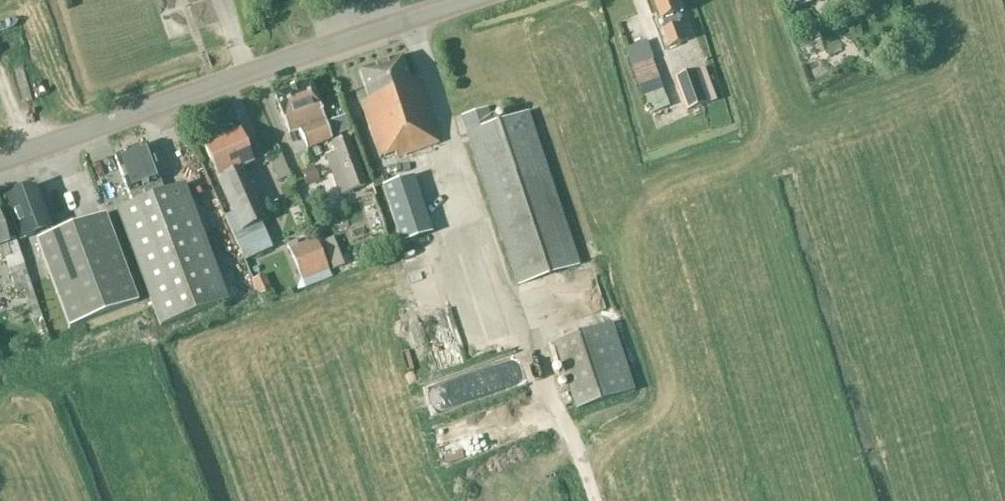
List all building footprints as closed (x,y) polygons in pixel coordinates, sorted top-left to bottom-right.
[(677,0),(654,0),(662,21),(664,27),(662,27),(663,31),(668,47),(686,40),(680,25),(681,25),(677,15),(682,13),(677,0)] [(665,90),(648,42),(627,49),(644,97),(665,90)] [(407,78),(401,58),(359,72),(368,100),(360,102),(379,159),(394,154),(395,156),(436,142),(414,76),(407,78)] [(707,103),(696,71),(678,77),(689,109),(707,103)] [(324,121),(310,83),(274,97),(288,134),(298,131),(306,150),(331,141),(323,121),(324,121)] [(578,266),(526,114),(497,123),(493,112),(489,113),(488,109),(461,118),(517,286),(578,266)] [(252,164),(238,132),(204,147),(217,179),(232,214),(226,217),(245,261),(273,249),(261,222),(262,221),(240,169),(252,164)] [(366,184),(348,137),(330,144),(333,152),(324,156),(339,195),(366,184)] [(160,183),(146,145),(114,157),(128,194),(132,204),(115,211),(159,327),(227,301),(183,185),(164,193),(160,183)] [(320,182),(315,167),(304,171),(309,186),(320,182)] [(431,234),(411,175),(381,186),(401,244),(431,234)] [(3,198),(19,242),(51,230),(35,186),(3,198)] [(386,231),(374,197),(362,201),(374,235),(386,231)] [(35,242),(68,329),(137,303),(119,257),(104,216),(35,242)] [(0,226),(0,260),(0,261),(6,259),(17,293),(33,288),(15,239),(6,242),(0,226)] [(329,271),(317,239),(291,249),(303,281),(329,271)] [(348,265),(344,253),(329,259),(333,271),(348,265)] [(271,291),(265,276),(252,282),(259,296),(271,291)] [(634,391),(612,323),(554,342),(577,410),(634,391)]
